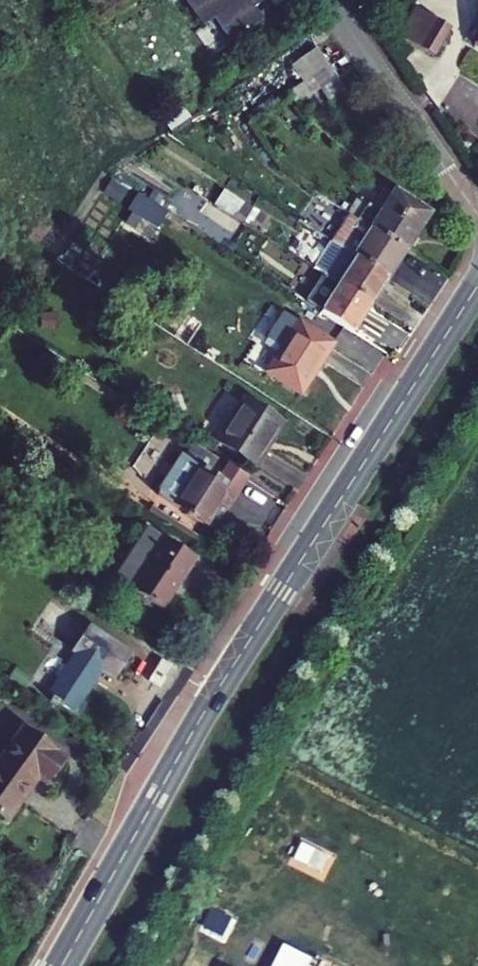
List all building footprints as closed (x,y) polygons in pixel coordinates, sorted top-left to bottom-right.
[(235,41),(260,23),(251,10),(266,0),(187,0),(205,25),(217,16),(235,41)] [(397,36),(432,57),(449,29),(414,8),(397,36)] [(303,83),(328,65),(316,48),(291,66),(303,83)] [(337,77),(328,65),(303,83),(311,94),(312,95),(320,89),(337,77)] [(345,89),(337,77),(320,89),(328,101),(345,89)] [(296,105),(311,94),(303,83),(288,94),(296,105)] [(429,214),(394,192),(380,214),(367,205),(357,220),(405,251),(429,214)] [(192,212),(205,221),(215,205),(202,197),(192,212)] [(156,230),(167,213),(142,198),(132,215),(134,216),(156,230)] [(353,217),(357,220),(367,205),(357,199),(348,214),(349,214),(353,217)] [(244,224),(256,210),(244,202),(234,218),(244,224)] [(205,221),(233,239),(244,224),(234,218),(215,205),(205,221)] [(259,234),(269,219),(256,210),(244,224),(259,234)] [(353,217),(349,214),(331,242),(335,244),(353,217)] [(150,239),(156,230),(134,216),(128,225),(150,239)] [(357,220),(353,217),(335,244),(387,278),(405,251),(357,220)] [(331,241),(313,269),(324,276),(370,305),(387,278),(335,244),(331,242),(331,241)] [(324,276),(306,302),(321,312),(320,313),(352,333),(370,305),(324,276)] [(265,373),(300,396),(333,344),(298,322),(298,323),(283,313),(266,340),(280,349),(277,355),(265,373)] [(280,349),(266,340),(262,346),(277,355),(280,349)] [(216,442),(254,467),(281,425),(243,400),(216,442)] [(156,496),(204,527),(218,506),(225,511),(246,479),(192,444),(183,457),(182,457),(156,496)] [(130,592),(160,612),(194,560),(164,540),(163,541),(147,531),(115,580),(131,590),(130,592)] [(87,626),(70,653),(72,655),(45,696),(50,700),(49,702),(56,707),(57,704),(73,714),(94,682),(91,680),(97,671),(112,681),(130,654),(87,626)] [(0,760),(0,818),(6,823),(21,802),(18,800),(27,787),(30,789),(37,779),(45,785),(64,759),(22,729),(0,760)] [(313,961),(284,947),(274,965),(311,965),(313,961)]
